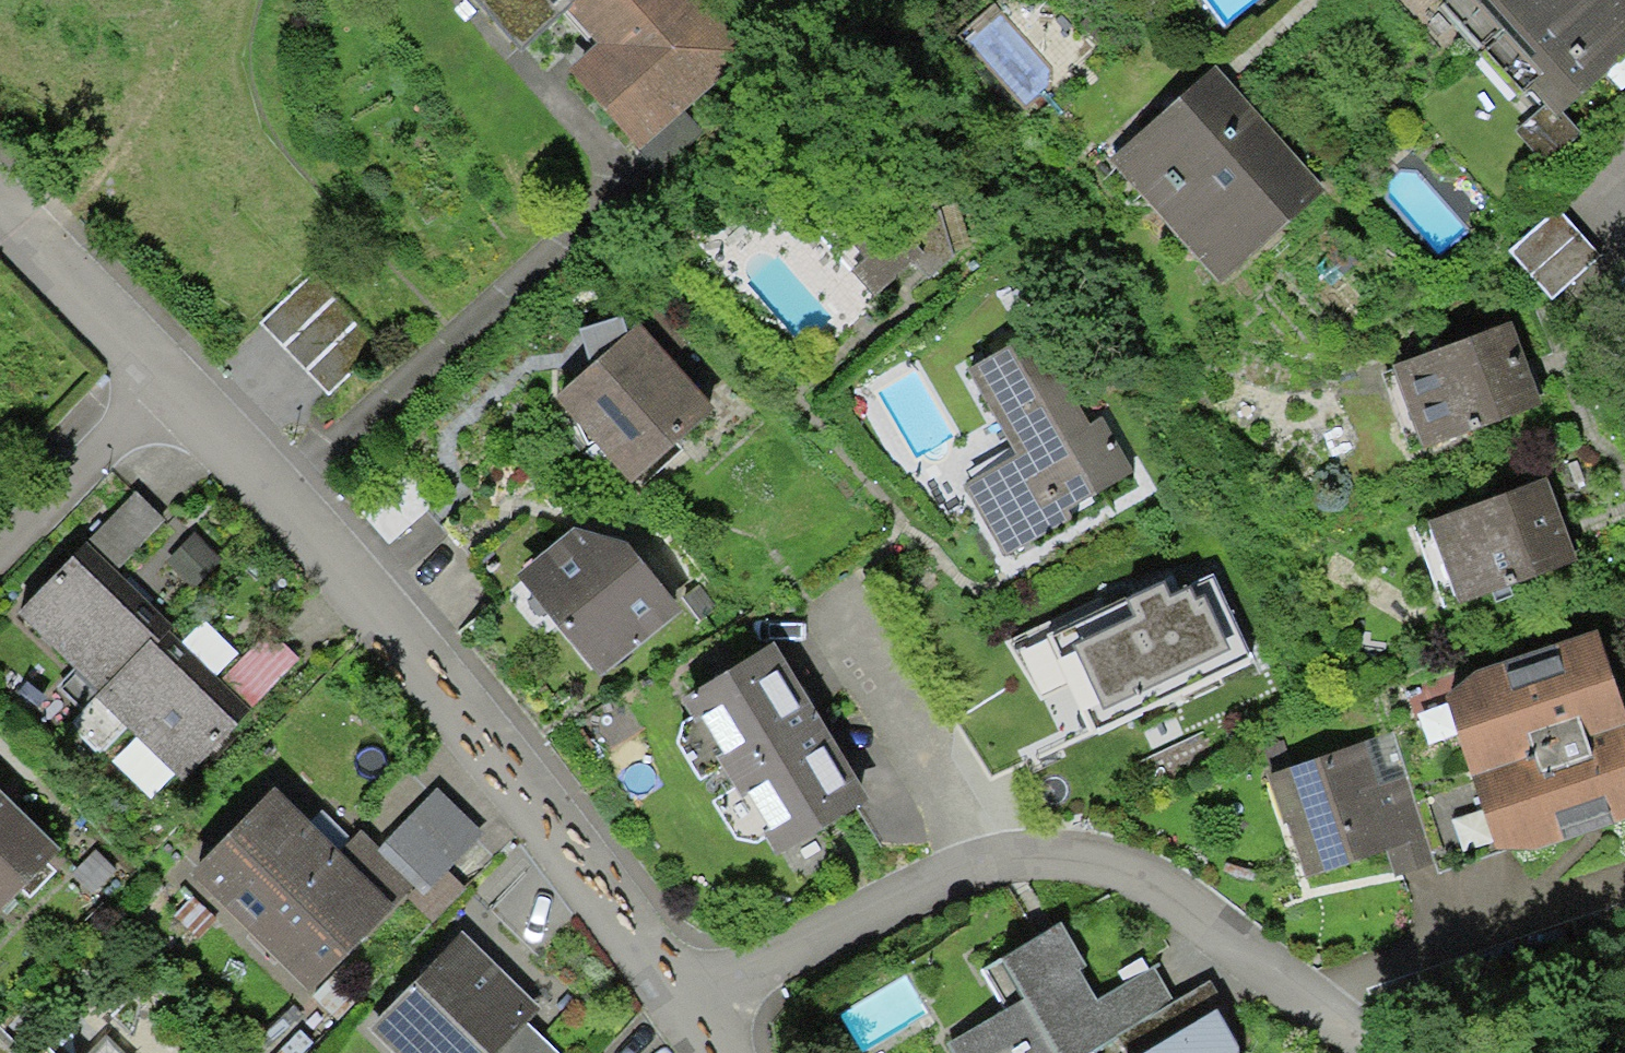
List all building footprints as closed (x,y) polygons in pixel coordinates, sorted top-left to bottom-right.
[(524,52),(571,13),(603,51),(575,75),(643,156),(740,75),(677,0),(480,0),(524,52)] [(1442,5),(1524,95),(1532,87),(1559,116),(1624,56),(1624,0),(1447,0),(1442,5)] [(1214,74),(1116,166),(1228,285),(1326,194),(1214,74)] [(790,186),(884,299),(973,226),(879,112),(790,186)] [(1603,261),(1556,211),(1508,255),(1555,305),(1603,261)] [(340,249),(258,315),(331,405),(413,339),(340,249)] [(598,368),(565,395),(640,487),(718,413),(674,362),(689,349),(655,315),(637,338),(634,320),(593,333),(598,368)] [(1054,326),(971,371),(1019,458),(964,488),(1009,570),(1146,495),(1054,326)] [(1519,328),(1387,376),(1418,458),(1550,410),(1519,328)] [(1555,481),(1414,534),(1444,614),(1585,561),(1555,481)] [(136,491),(87,542),(116,570),(165,519),(136,491)] [(584,529),(520,578),(604,688),(691,623),(636,550),(584,529)] [(223,559),(194,533),(166,564),(195,590),(223,559)] [(116,570),(87,542),(17,615),(75,670),(57,689),(81,711),(95,697),(150,639),(156,645),(168,631),(174,625),(116,570)] [(1222,601),(1084,660),(1108,714),(1124,707),(1146,757),(1267,704),(1222,601)] [(223,681),(168,631),(156,645),(150,639),(95,697),(183,780),(250,709),(223,681)] [(272,632),(223,681),(250,709),(299,659),(272,632)] [(1453,709),(1500,849),(1540,850),(1624,824),(1624,721),(1594,639),(1563,648),(1569,660),(1510,682),(1506,670),(1481,679),(1453,709)] [(867,813),(774,659),(691,709),(696,718),(680,728),(677,751),(698,789),(726,773),(741,799),(721,810),(742,848),(764,854),(773,845),(783,863),(867,813)] [(1391,736),(1268,778),(1305,882),(1384,855),(1393,882),(1437,867),(1391,736)] [(339,853),(273,788),(188,874),(311,995),(344,960),(416,888),(377,850),(359,832),(339,853)] [(438,788),(377,850),(416,888),(423,895),(484,833),(438,788)] [(0,792),(0,912),(61,849),(1,791),(0,792)] [(455,924),(351,1035),(370,1052),(555,1052),(534,1033),(552,1014),(455,924)] [(1016,959),(1042,1006),(961,1051),(963,1052),(1099,1052),(1180,1008),(1156,965),(1098,997),(1062,933),(1016,959)] [(371,986),(344,960),(311,995),(338,1020),(371,986)] [(58,1052),(158,1052),(100,1004),(58,1052)] [(1155,1052),(1243,1052),(1219,1019),(1155,1052)]
